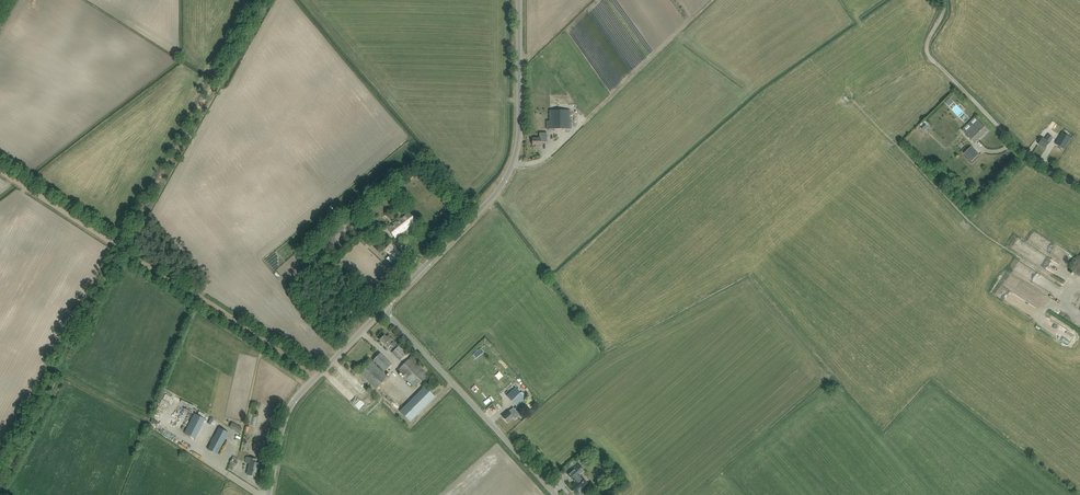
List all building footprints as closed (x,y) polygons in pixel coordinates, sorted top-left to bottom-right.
[(549,110),(549,129),(570,129),(570,110),(549,110)] [(973,125),(965,133),(974,143),(984,134),(988,130),(978,120),(975,117),(969,122),(973,125)] [(1064,149),(1067,145),(1071,138),(1063,132),(1058,139),(1055,144),(1064,149)] [(536,147),(537,147),(541,147),(541,142),(547,142),(547,133),(539,133),(539,138),(532,138),(532,145),(536,145),(536,147)] [(1046,149),(1049,144),(1050,143),(1049,143),(1053,138),(1049,135),(1045,140),(1042,138),(1038,144),(1046,149)] [(415,221),(412,217),(409,213),(400,220),(400,219),(388,228),(395,237),(415,221)] [(327,244),(334,244),(335,237),(344,228),(339,223),(327,235),(327,244)] [(385,250),(393,257),(397,261),(402,255),(398,251),(390,244),(385,250)] [(1070,271),(1079,277),(1079,256),(1070,271)] [(380,340),(385,345),(387,347),(390,344),(394,347),(397,344),(388,335),(386,337),(384,335),(380,340)] [(399,346),(395,350),(392,352),(400,360),(407,353),(399,346)] [(360,373),(364,377),(376,388),(388,377),(379,368),(380,367),(384,371),(392,364),(380,353),(360,373)] [(415,387),(421,381),(427,375),(410,358),(406,362),(404,364),(398,370),(415,387)] [(410,421),(431,400),(435,397),(425,386),(400,411),(410,421)] [(506,395),(517,407),(520,410),(528,401),(526,399),(526,398),(515,387),(510,392),(506,395)] [(361,393),(356,398),(353,395),(349,398),(361,412),(366,407),(361,402),(365,398),(361,393)] [(503,417),(507,422),(513,417),(515,419),(520,415),(513,407),(503,417)] [(194,413),(184,433),(195,439),(205,419),(194,413)] [(232,423),(230,427),(240,432),(242,428),(232,423)] [(208,449),(217,454),(228,433),(219,428),(208,449)] [(233,458),(230,462),(235,466),(238,462),(237,461),(238,459),(234,456),(233,458)] [(247,474),(250,475),(256,476),(257,469),(258,469),(259,464),(256,463),(257,459),(247,457),(245,462),(249,463),(247,474)] [(575,494),(579,491),(585,485),(579,479),(577,476),(584,470),(579,464),(572,471),(568,475),(573,480),(575,482),(573,485),(574,485),(570,489),(575,494)]
